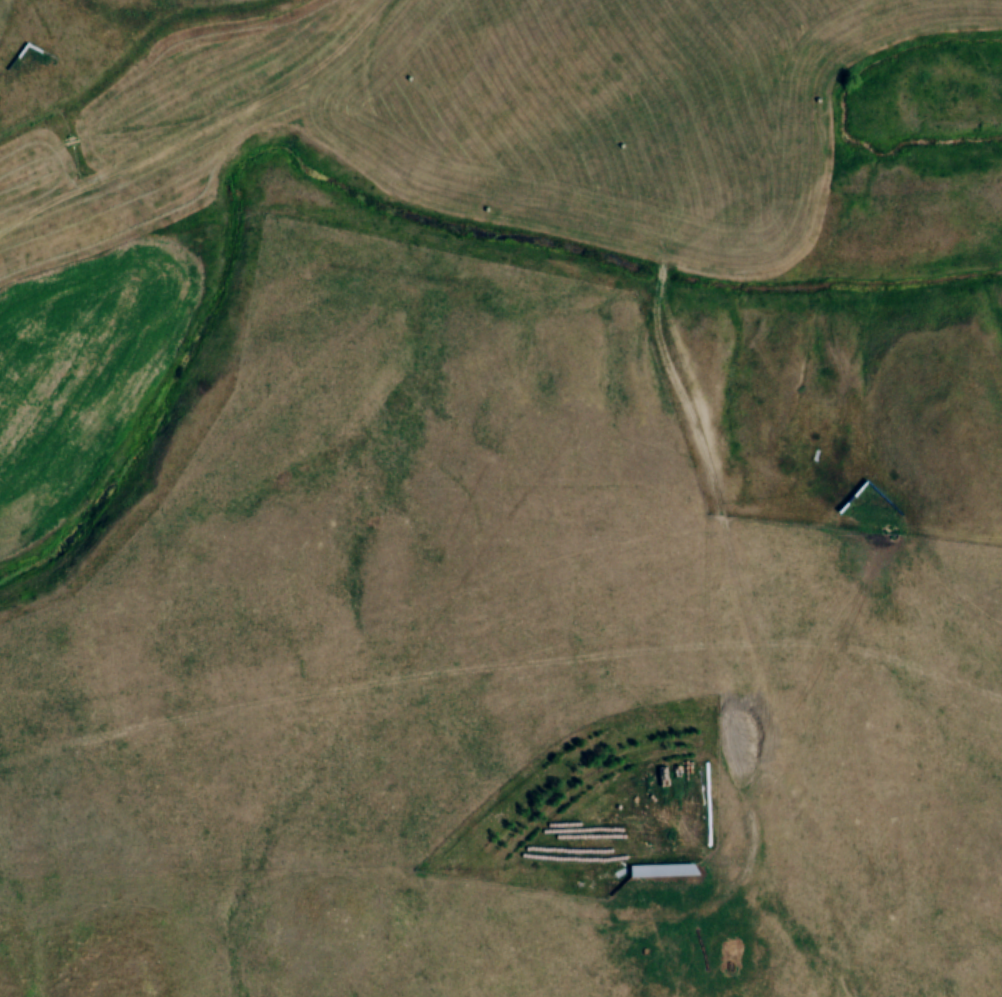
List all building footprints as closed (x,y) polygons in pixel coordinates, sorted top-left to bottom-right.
[(694,871),(627,872),(627,884),(694,884),(694,871)]
